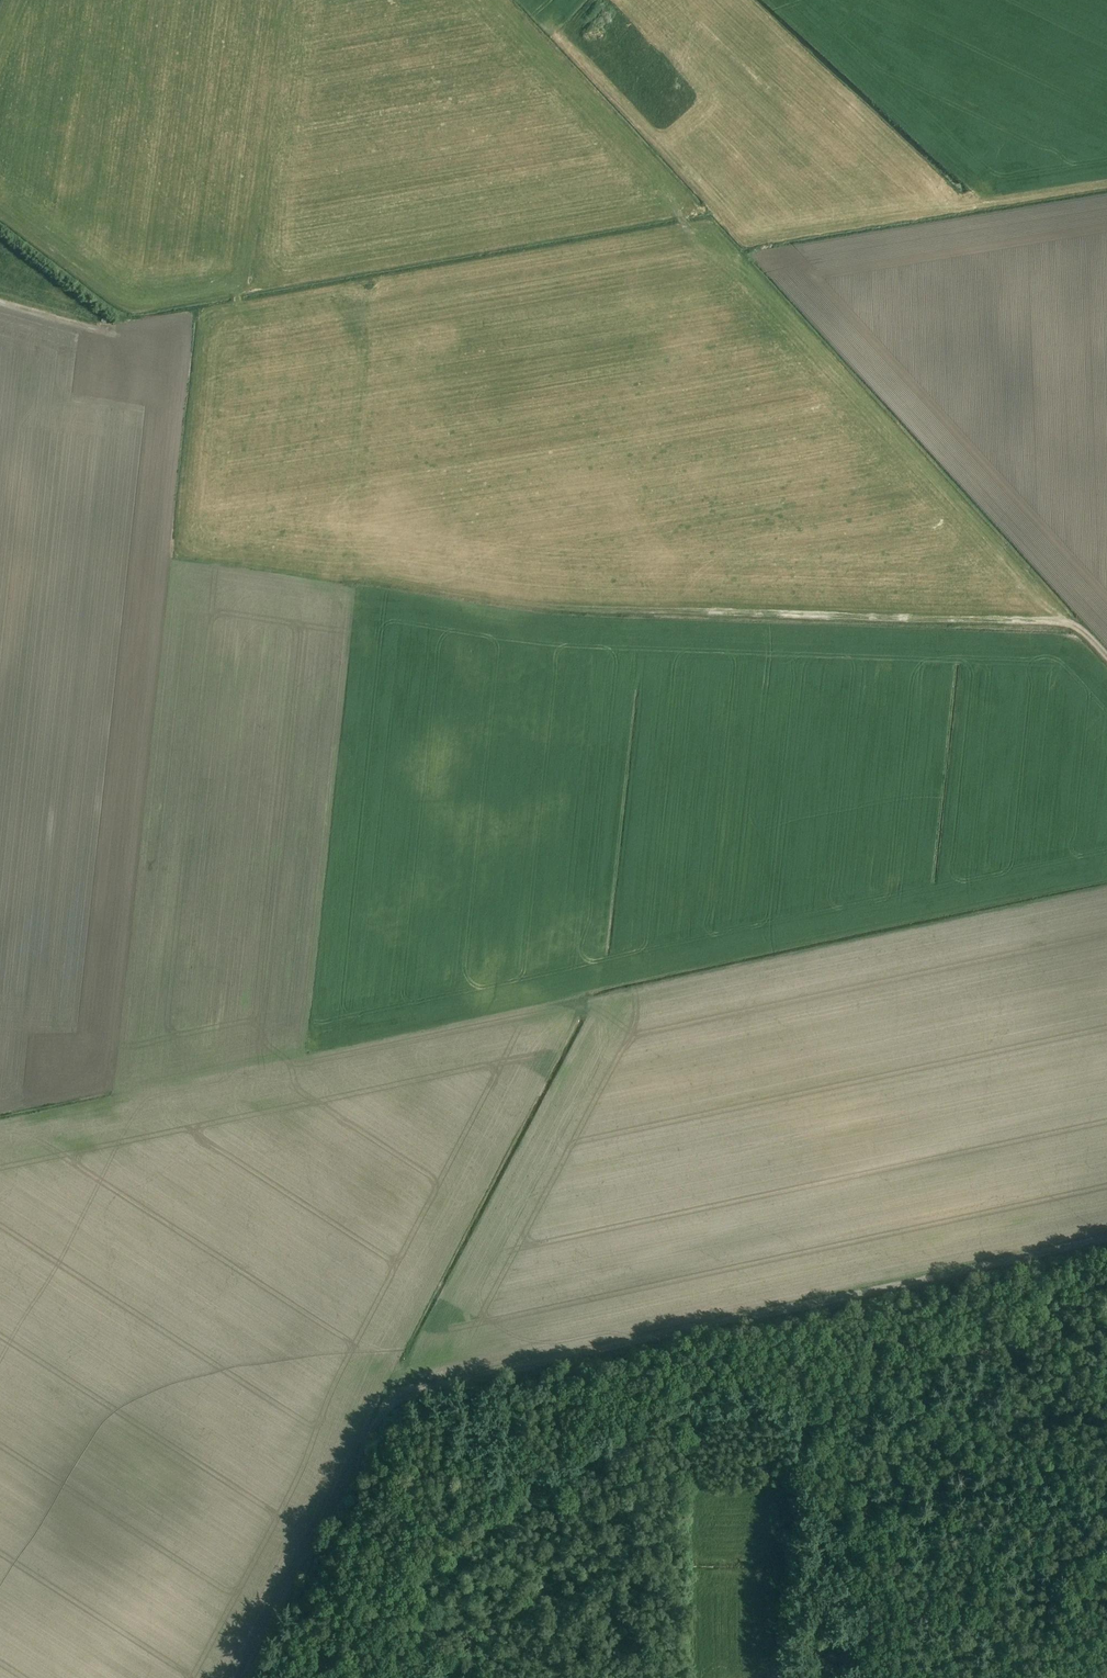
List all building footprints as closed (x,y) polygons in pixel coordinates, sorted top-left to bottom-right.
[(857,1656),(840,1641),(831,1650),(839,1657),(842,1654),(851,1662),(857,1656)]
